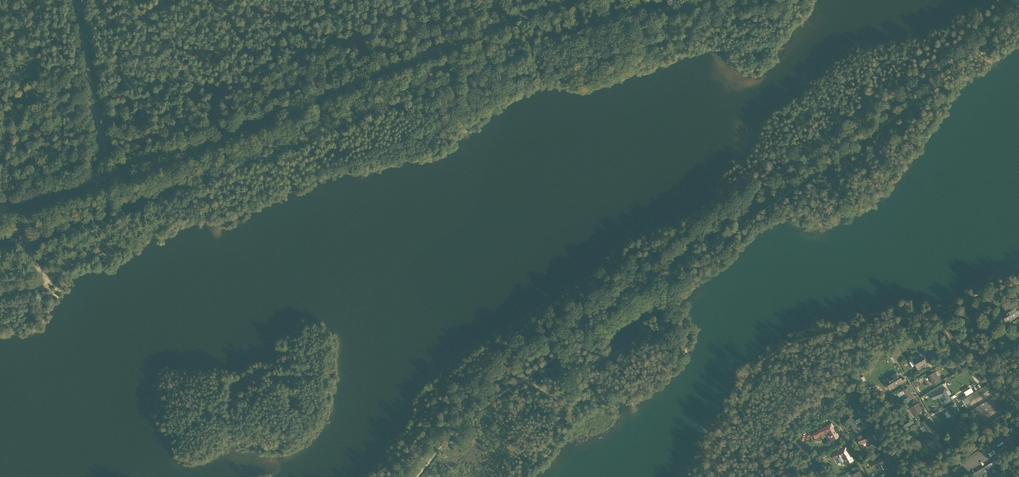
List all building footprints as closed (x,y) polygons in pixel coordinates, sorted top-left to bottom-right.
[(1006,313),(1011,311),(1010,309),(1009,308),(1005,311),(1006,312),(1004,313),(1005,315),(1002,316),(1005,321),(1010,319),(1007,315),(1006,313)] [(1011,320),(1018,315),(1018,311),(1016,308),(1011,311),(1006,313),(1007,315),(1010,319),(1011,320)] [(915,365),(918,371),(921,369),(920,367),(924,365),(924,367),(930,363),(929,360),(926,362),(923,358),(914,363),(915,365)] [(928,376),(934,386),(941,381),(939,378),(938,379),(937,377),(934,373),(934,372),(928,376)] [(898,376),(893,379),(891,376),(888,379),(889,381),(890,383),(890,382),(893,387),(893,388),(905,381),(903,378),(901,379),(899,375),(898,376)] [(907,388),(903,391),(898,394),(900,397),(904,394),(907,399),(902,401),(904,404),(909,402),(908,401),(914,398),(913,396),(911,396),(907,388)] [(932,399),(939,397),(941,396),(945,402),(950,399),(945,391),(947,391),(945,388),(941,390),(939,391),(940,392),(939,392),(931,395),(932,399)] [(964,392),(966,396),(973,392),(971,388),(964,392)] [(914,416),(915,417),(917,415),(916,414),(922,411),(917,404),(910,408),(914,416)] [(947,408),(952,416),(959,412),(955,405),(950,408),(949,407),(947,408)] [(855,421),(855,422),(856,425),(862,421),(861,420),(864,418),(863,416),(855,421)] [(869,426),(864,418),(861,420),(862,421),(856,425),(855,422),(850,418),(847,420),(853,427),(854,428),(853,428),(856,434),(859,432),(858,431),(865,427),(865,428),(869,426)] [(912,420),(902,426),(904,430),(914,423),(912,420)] [(923,426),(923,427),(926,431),(927,433),(933,430),(931,427),(930,428),(926,420),(922,422),(924,425),(923,426)] [(961,428),(964,434),(969,431),(964,423),(966,423),(964,420),(960,422),(960,423),(958,425),(950,428),(952,431),(961,428)] [(826,428),(824,429),(822,429),(818,431),(818,432),(819,435),(825,433),(828,432),(831,437),(829,438),(831,441),(839,437),(837,433),(836,434),(832,427),(833,426),(832,423),(828,426),(828,427),(826,428)] [(869,447),(871,451),(879,446),(877,443),(876,443),(875,441),(872,436),(873,435),(872,432),(867,435),(868,436),(865,438),(858,440),(859,444),(867,441),(871,446),(869,447)] [(934,444),(937,449),(942,446),(937,439),(939,438),(937,435),(933,438),(932,438),(933,439),(931,440),(923,443),(925,447),(934,444)] [(844,462),(845,466),(853,461),(851,458),(850,459),(846,451),(847,450),(846,448),(841,451),(841,452),(840,453),(832,455),(833,459),(837,458),(842,456),(845,462),(844,462)] [(882,465),(885,470),(890,467),(886,460),(887,459),(885,456),(880,460),(881,461),(879,461),(871,464),(873,468),(882,465)] [(813,465),(809,468),(813,474),(819,470),(816,465),(814,466),(813,465)]
